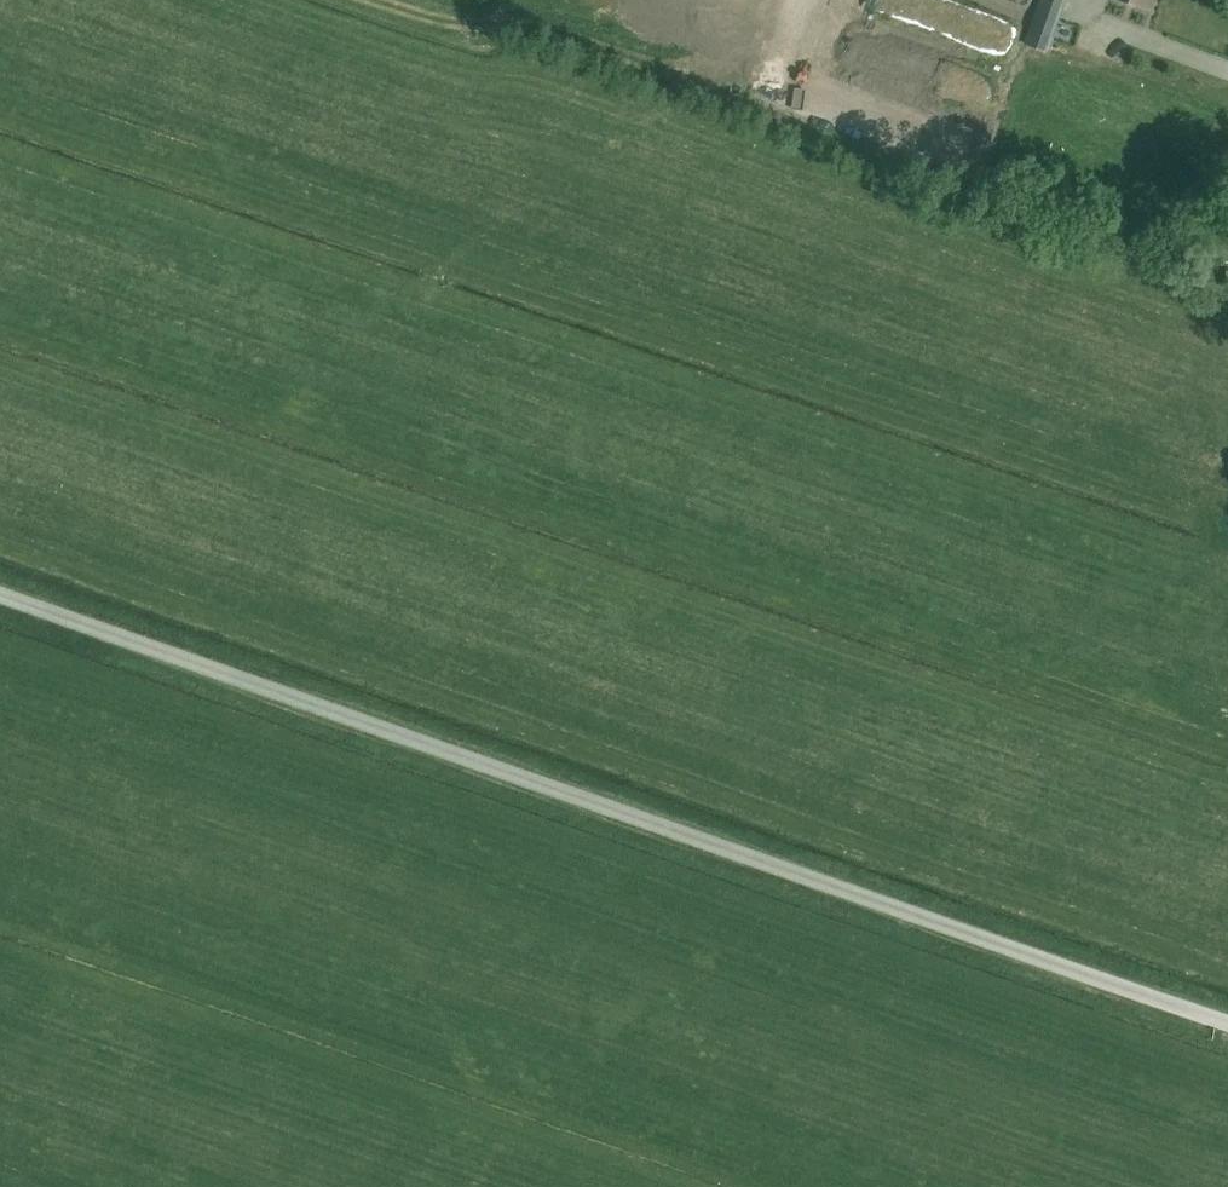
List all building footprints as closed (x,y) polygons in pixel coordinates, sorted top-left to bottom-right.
[(1151,9),(1155,0),(1127,0),(1151,9)] [(1035,15),(1030,29),(1052,36),(1057,22),(1035,15)]
